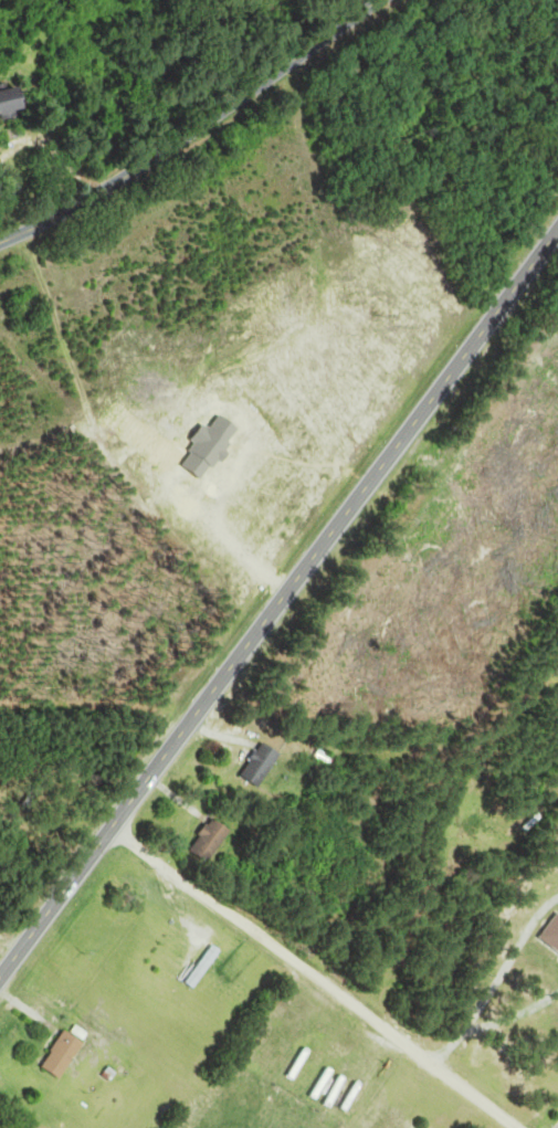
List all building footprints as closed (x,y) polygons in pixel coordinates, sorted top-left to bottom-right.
[(34,115),(33,92),(1,92),(2,116),(34,115)] [(258,787),(287,760),(271,744),(243,771),(258,787)] [(193,851),(212,864),(235,831),(215,818),(193,851)] [(187,982),(197,989),(224,952),(213,945),(187,982)] [(46,1068),(65,1079),(86,1040),(66,1029),(46,1068)]
